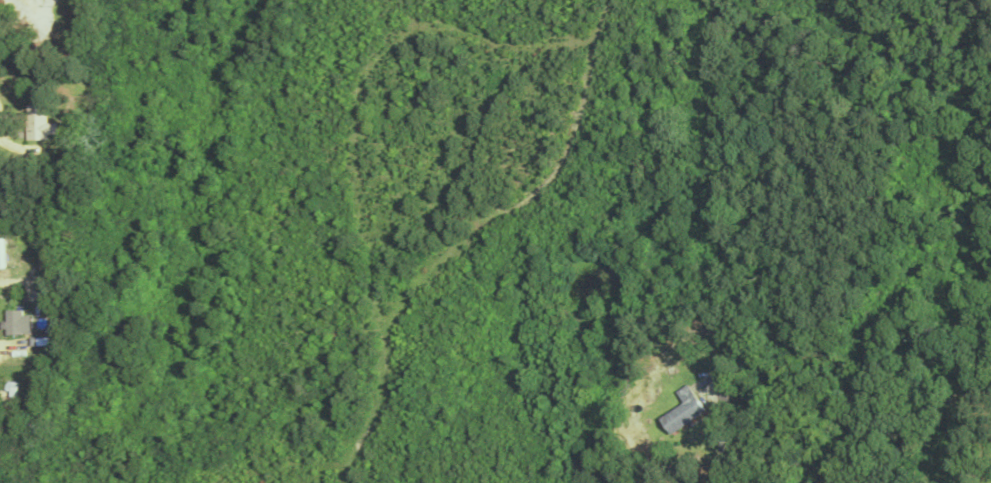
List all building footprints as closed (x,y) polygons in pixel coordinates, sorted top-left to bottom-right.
[(26,140),(47,140),(47,106),(26,106),(26,140)] [(6,333),(31,333),(31,311),(6,311),(6,333)] [(11,382),(0,408),(6,410),(17,385),(11,382)] [(670,433),(706,412),(689,383),(676,391),(684,404),(660,417),(670,433)]
